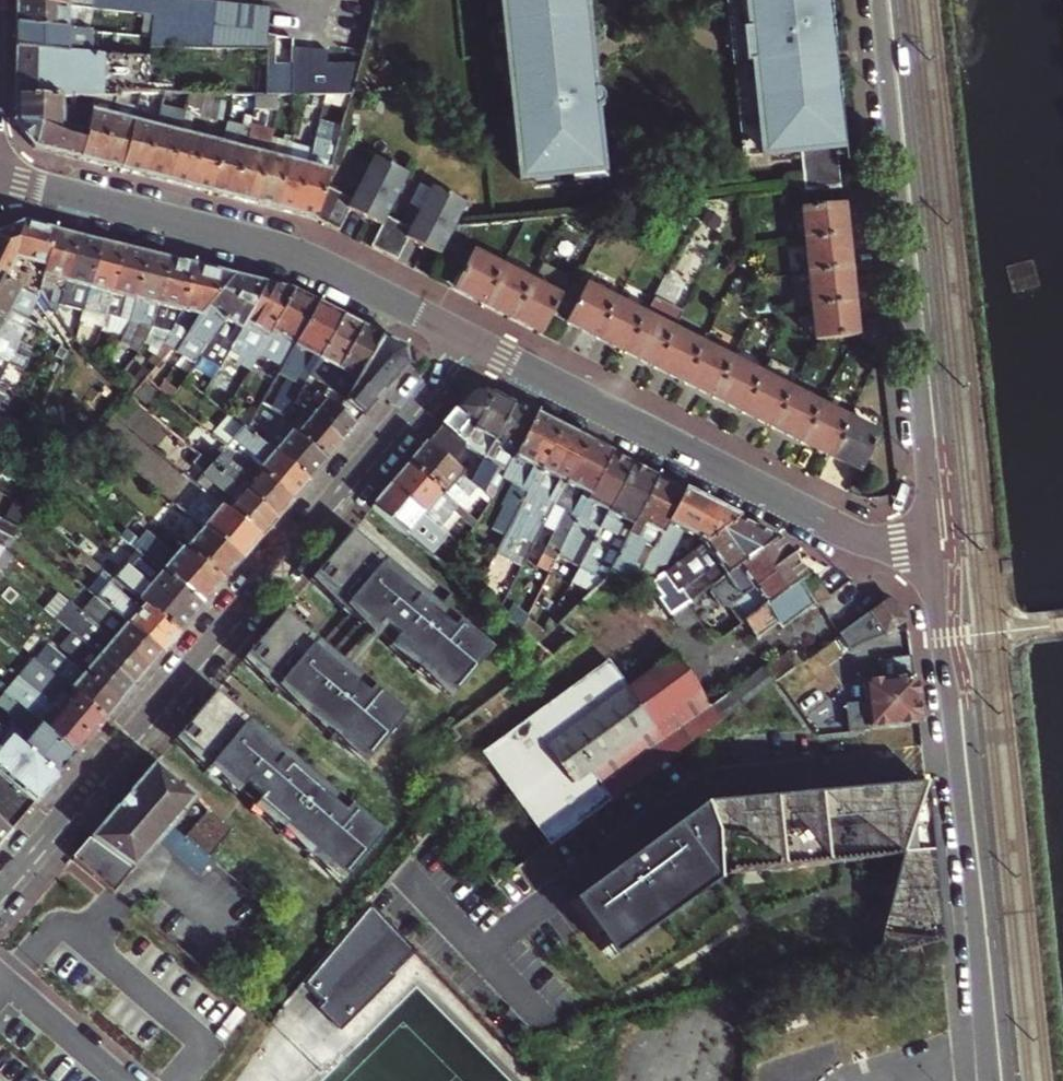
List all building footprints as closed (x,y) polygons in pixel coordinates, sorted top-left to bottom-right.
[(269,8),(195,0),(15,0),(15,7),(90,12),(154,16),(152,36),(150,50),(264,52),(269,8)] [(364,53),(370,28),(376,7),(377,0),(355,0),(342,53),(364,53)] [(499,2),(501,20),(502,29),(504,53),(505,57),(500,57),(500,59),(502,77),(503,91),(509,90),(511,117),(515,153),(519,183),(597,174),(591,111),(601,110),(599,94),(600,94),(598,72),(587,74),(585,50),(579,0),(498,0),(499,2)] [(827,77),(819,0),(724,0),(725,6),(741,158),(759,156),(799,152),(800,157),(803,192),(839,188),(836,158),(835,148),(827,77)] [(827,0),(819,0),(827,77),(835,148),(843,147),(827,0)] [(492,21),(501,20),(499,2),(490,3),(492,21)] [(67,29),(84,31),(84,17),(90,17),(90,12),(15,7),(15,25),(67,29)] [(15,48),(67,54),(67,29),(15,25),(15,48)] [(495,54),(504,53),(502,29),(492,30),(495,54)] [(139,94),(148,95),(150,58),(67,54),(15,48),(14,96),(61,98),(72,97),(77,96),(94,96),(104,96),(116,95),(116,93),(139,94)] [(587,74),(598,72),(595,48),(585,50),(587,74)] [(351,97),(353,89),(364,53),(342,53),(339,68),(284,67),(285,52),(268,52),(266,96),(279,96),(300,96),(325,97),(351,97)] [(492,78),(502,77),(500,59),(490,60),(492,78)] [(136,107),(161,113),(163,95),(148,95),(139,94),(136,107)] [(80,160),(99,164),(111,116),(114,103),(116,95),(104,96),(103,103),(93,104),(90,113),(80,160)] [(175,125),(178,112),(172,107),(169,106),(171,95),(163,95),(161,113),(160,115),(158,121),(175,125)] [(228,127),(229,118),(232,95),(215,95),(207,122),(228,127)] [(229,118),(251,121),(254,109),(256,95),(232,95),(229,118)] [(254,109),(276,109),(279,96),(266,96),(256,95),(254,109)] [(72,108),(61,108),(61,98),(14,96),(14,118),(72,118),(72,110),(72,108)] [(99,164),(121,170),(133,122),(136,108),(114,103),(111,116),(99,164)] [(35,149),(80,160),(90,113),(72,110),(72,118),(14,118),(14,122),(35,149)] [(506,155),(515,153),(511,117),(502,118),(506,155)] [(121,170),(144,176),(154,134),(156,127),(133,122),(121,170)] [(144,176),(167,181),(178,133),(156,127),(154,134),(144,176)] [(233,198),(254,203),(267,155),(270,138),(256,135),(257,130),(250,128),(249,133),(245,150),(233,198)] [(167,181),(191,187),(202,139),(178,133),(167,181)] [(191,187),(211,192),(223,145),(202,139),(191,187)] [(211,192),(233,198),(245,150),(223,145),(211,192)] [(836,158),(844,157),(843,147),(835,148),(836,158)] [(768,166),(796,163),(795,159),(800,157),(799,152),(759,156),(759,162),(768,161),(768,166)] [(254,203),(275,209),(288,161),(267,155),(254,203)] [(383,227),(387,219),(409,176),(375,159),(353,201),(325,187),(316,219),(341,232),(352,211),(383,227)] [(275,209),(295,213),(308,168),(308,166),(288,161),(275,209)] [(316,219),(325,187),(330,171),(308,166),(308,168),(295,213),(316,219)] [(455,228),(456,228),(468,206),(433,188),(412,231),(387,219),(383,227),(373,248),(400,262),(410,241),(441,257),(455,228)] [(804,242),(845,237),(842,205),(801,209),(804,242)] [(39,287),(53,231),(22,223),(0,234),(0,278),(36,298),(38,290),(39,287)] [(49,301),(59,304),(76,237),(53,231),(39,287),(52,290),(49,301)] [(59,304),(83,310),(100,243),(76,237),(59,304)] [(807,274),(848,270),(845,237),(804,242),(807,274)] [(80,321),(103,327),(122,249),(100,243),(83,310),(80,321)] [(125,298),(134,300),(145,254),(122,249),(103,327),(117,330),(120,319),(125,298)] [(452,288),(483,304),(501,268),(471,252),(463,269),(442,259),(432,278),(452,288)] [(147,339),(152,327),(168,260),(145,254),(134,300),(128,321),(116,345),(127,350),(135,354),(147,339)] [(174,323),(179,311),(190,265),(168,260),(152,327),(147,339),(163,343),(164,343),(174,323)] [(557,297),(567,277),(540,263),(530,283),(557,297)] [(181,336),(189,326),(232,276),(190,265),(179,311),(174,323),(164,343),(164,344),(166,345),(170,349),(171,348),(181,336)] [(483,304),(511,319),(530,283),(501,268),(483,304)] [(811,307),(852,303),(848,270),(807,274),(811,307)] [(201,357),(197,355),(233,303),(225,295),(239,278),(232,276),(189,326),(181,336),(171,348),(180,355),(194,366),(201,357)] [(36,298),(0,278),(0,305),(28,320),(35,302),(36,298)] [(225,295),(233,303),(249,280),(239,278),(225,295)] [(232,343),(242,324),(265,284),(249,280),(233,303),(197,355),(201,357),(204,359),(209,351),(223,360),(224,357),(232,343)] [(560,298),(557,297),(530,283),(511,319),(541,334),(560,298)] [(248,370),(269,332),(292,291),(291,291),(265,284),(242,324),(232,343),(242,348),(234,363),(248,370)] [(565,322),(595,337),(614,301),(584,285),(565,322)] [(281,366),(292,347),(316,304),(292,291),(269,332),(284,340),(280,347),(274,345),(260,373),(273,380),(278,373),(281,366)] [(625,352),(653,367),(672,331),(682,310),(654,296),(643,316),(625,352)] [(120,319),(128,321),(134,300),(125,298),(120,319)] [(595,337),(625,352),(643,316),(614,301),(595,337)] [(814,340),(855,336),(852,303),(811,307),(814,340)] [(294,399),(303,383),(341,317),(316,304),(292,347),(298,350),(287,369),(281,366),(278,373),(288,379),(271,409),(284,418),(292,404),(295,407),(299,402),(294,399)] [(28,320),(0,305),(0,331),(18,341),(28,320)] [(326,386),(336,370),(361,327),(341,317),(303,383),(309,388),(314,380),(326,386)] [(334,401),(339,403),(379,336),(361,327),(336,370),(345,375),(335,393),(337,395),(334,401)] [(18,341),(0,331),(0,359),(7,362),(18,341)] [(653,367),(683,382),(702,346),(672,331),(653,367)] [(353,426),(406,363),(402,349),(379,336),(339,403),(335,410),(353,426)] [(148,362),(155,368),(170,349),(166,345),(164,344),(164,343),(163,343),(148,362)] [(242,348),(232,343),(224,357),(234,363),(242,348)] [(683,382),(712,397),(731,360),(702,346),(683,382)] [(712,397),(741,412),(760,375),(731,360),(712,397)] [(142,382),(125,367),(116,378),(126,386),(134,393),(142,382)] [(741,412),(770,427),(789,390),(760,375),(741,412)] [(295,407),(338,443),(353,426),(335,410),(319,397),(309,388),(303,383),(294,399),(299,402),(295,407)] [(129,398),(134,393),(126,386),(117,396),(125,403),(129,398)] [(770,427),(799,442),(818,405),(789,390),(770,427)] [(469,438),(473,429),(491,395),(484,391),(467,395),(441,425),(465,445),(469,438)] [(476,454),(483,460),(512,406),(491,395),(473,429),(482,434),(478,442),(469,438),(465,445),(476,454)] [(280,425),(323,461),(338,443),(295,407),(292,404),(284,418),(280,425)] [(799,442),(829,457),(848,420),(818,405),(799,442)] [(496,469),(505,473),(534,416),(512,406),(483,460),(476,454),(460,474),(477,488),(483,494),(496,469)] [(503,536),(526,492),(558,429),(534,416),(505,473),(501,480),(511,485),(500,506),(503,507),(491,530),(503,536)] [(289,501),(306,482),(259,443),(251,436),(245,431),(242,428),(228,417),(212,436),(226,447),(256,473),(289,501)] [(829,457),(859,472),(878,435),(848,420),(829,457)] [(259,443),(306,482),(323,461),(280,425),(277,422),(264,437),(256,431),(249,425),(245,431),(251,436),(259,443)] [(425,444),(453,468),(465,445),(441,425),(425,444)] [(530,550),(542,526),(585,442),(558,429),(526,492),(537,498),(526,519),(529,521),(517,544),(530,550)] [(553,565),(556,558),(609,455),(585,442),(542,526),(553,532),(540,558),(553,565)] [(459,509),(477,488),(460,474),(453,468),(425,444),(407,465),(459,509)] [(67,473),(77,460),(83,453),(72,447),(65,455),(66,461),(60,469),(67,473)] [(274,520),(289,501),(256,473),(226,447),(210,466),(274,520)] [(588,531),(596,535),(631,466),(609,455),(556,558),(571,566),(588,531)] [(239,561),(258,539),(194,484),(168,462),(159,472),(186,494),(175,506),(184,514),(239,561)] [(476,523),(459,509),(407,465),(389,486),(423,514),(439,529),(452,514),(471,530),(476,523)] [(258,539),(274,520),(210,466),(194,484),(258,539)] [(603,582),(608,573),(655,478),(631,466),(596,535),(583,560),(593,565),(588,574),(603,582)] [(642,546),(653,551),(683,492),(655,478),(608,573),(634,587),(638,579),(628,574),(642,546)] [(416,523),(423,514),(389,486),(372,506),(447,571),(451,563),(432,547),(438,541),(416,523)] [(24,506),(34,511),(51,491),(45,488),(36,498),(32,496),(24,506)] [(691,546),(695,551),(738,520),(683,492),(653,551),(641,573),(649,577),(653,577),(657,569),(658,569),(663,567),(681,534),(694,541),(691,546)] [(174,542),(221,582),(239,561),(184,514),(171,529),(156,516),(151,522),(174,542)] [(17,531),(18,530),(0,520),(0,547),(3,548),(3,547),(17,531)] [(684,606),(710,587),(774,539),(738,520),(695,551),(651,584),(662,598),(658,600),(670,616),(671,616),(684,606)] [(313,575),(446,689),(483,645),(450,616),(444,623),(370,561),(376,554),(350,531),(313,575)] [(151,564),(201,606),(221,582),(174,542),(166,553),(145,536),(142,536),(137,543),(126,533),(121,539),(151,564)] [(819,606),(828,599),(814,580),(808,584),(774,539),(710,587),(710,593),(721,608),(728,608),(733,604),(746,621),(764,607),(778,625),(781,630),(817,604),(819,606)] [(12,554),(3,547),(3,548),(0,552),(0,570),(12,554)] [(99,576),(103,571),(78,550),(70,561),(81,570),(86,565),(99,576)] [(450,616),(376,554),(370,561),(444,623),(450,616)] [(578,570),(588,574),(593,565),(583,560),(578,570)] [(111,579),(177,634),(201,606),(151,564),(139,579),(123,565),(111,579)] [(87,590),(96,597),(111,579),(103,571),(99,576),(87,590)] [(616,610),(627,602),(634,587),(608,573),(603,582),(595,589),(616,610)] [(161,653),(177,634),(111,579),(96,597),(111,611),(161,653)] [(147,670),(161,653),(111,611),(105,618),(95,609),(94,611),(79,597),(72,606),(73,607),(147,670)] [(906,620),(905,620),(889,597),(868,612),(870,615),(886,635),(906,620)] [(688,628),(696,622),(684,606),(671,616),(679,628),(688,628)] [(133,687),(147,670),(73,607),(62,618),(68,623),(64,628),(72,634),(133,687)] [(757,640),(778,625),(764,607),(746,621),(744,622),(757,640)] [(282,611),(244,655),(360,754),(398,710),(365,682),(359,689),(302,640),(308,633),(282,611)] [(58,636),(65,642),(72,634),(64,628),(58,636)] [(359,689),(365,682),(308,633),(302,640),(359,689)] [(118,704),(133,687),(72,634),(65,642),(59,649),(70,658),(68,660),(118,704)] [(103,721),(118,704),(68,660),(50,645),(44,640),(36,649),(48,659),(41,667),(44,669),(103,721)] [(481,754),(549,847),(773,683),(774,685),(777,682),(801,664),(792,650),(764,670),(763,668),(710,706),(673,656),(628,689),(607,661),(481,754)] [(865,729),(919,723),(914,676),(911,656),(880,659),(882,682),(864,684),(866,704),(846,706),(849,733),(865,732),(865,729)] [(89,738),(103,721),(44,669),(39,675),(25,662),(15,674),(17,676),(58,711),(89,738)] [(53,718),(58,711),(17,676),(12,682),(53,718)] [(89,738),(58,711),(53,718),(12,682),(8,679),(0,688),(0,692),(74,756),(89,738)] [(240,713),(214,691),(176,735),(342,877),(380,833),(346,804),(340,811),(234,720),(240,713)] [(74,756),(0,692),(0,706),(11,716),(0,729),(0,731),(55,778),(74,756)] [(346,804),(240,713),(234,720),(340,811),(346,804)] [(55,778),(0,731),(0,823),(10,831),(55,778)] [(157,839),(169,825),(193,797),(152,763),(89,837),(132,868),(157,839)] [(887,956),(920,948),(944,943),(927,782),(700,805),(569,904),(611,960),(727,876),(897,856),(875,959),(887,956)] [(10,831),(0,823),(0,843),(10,831)] [(169,850),(171,851),(182,839),(183,838),(181,836),(169,850)] [(111,892),(132,868),(89,837),(71,858),(111,892)] [(208,861),(209,860),(183,838),(182,839),(208,861)] [(197,873),(208,861),(182,839),(171,851),(197,873)] [(306,984),(351,1025),(423,945),(378,905),(306,984)] [(903,974),(924,970),(920,948),(887,956),(889,962),(900,959),(903,974)]
